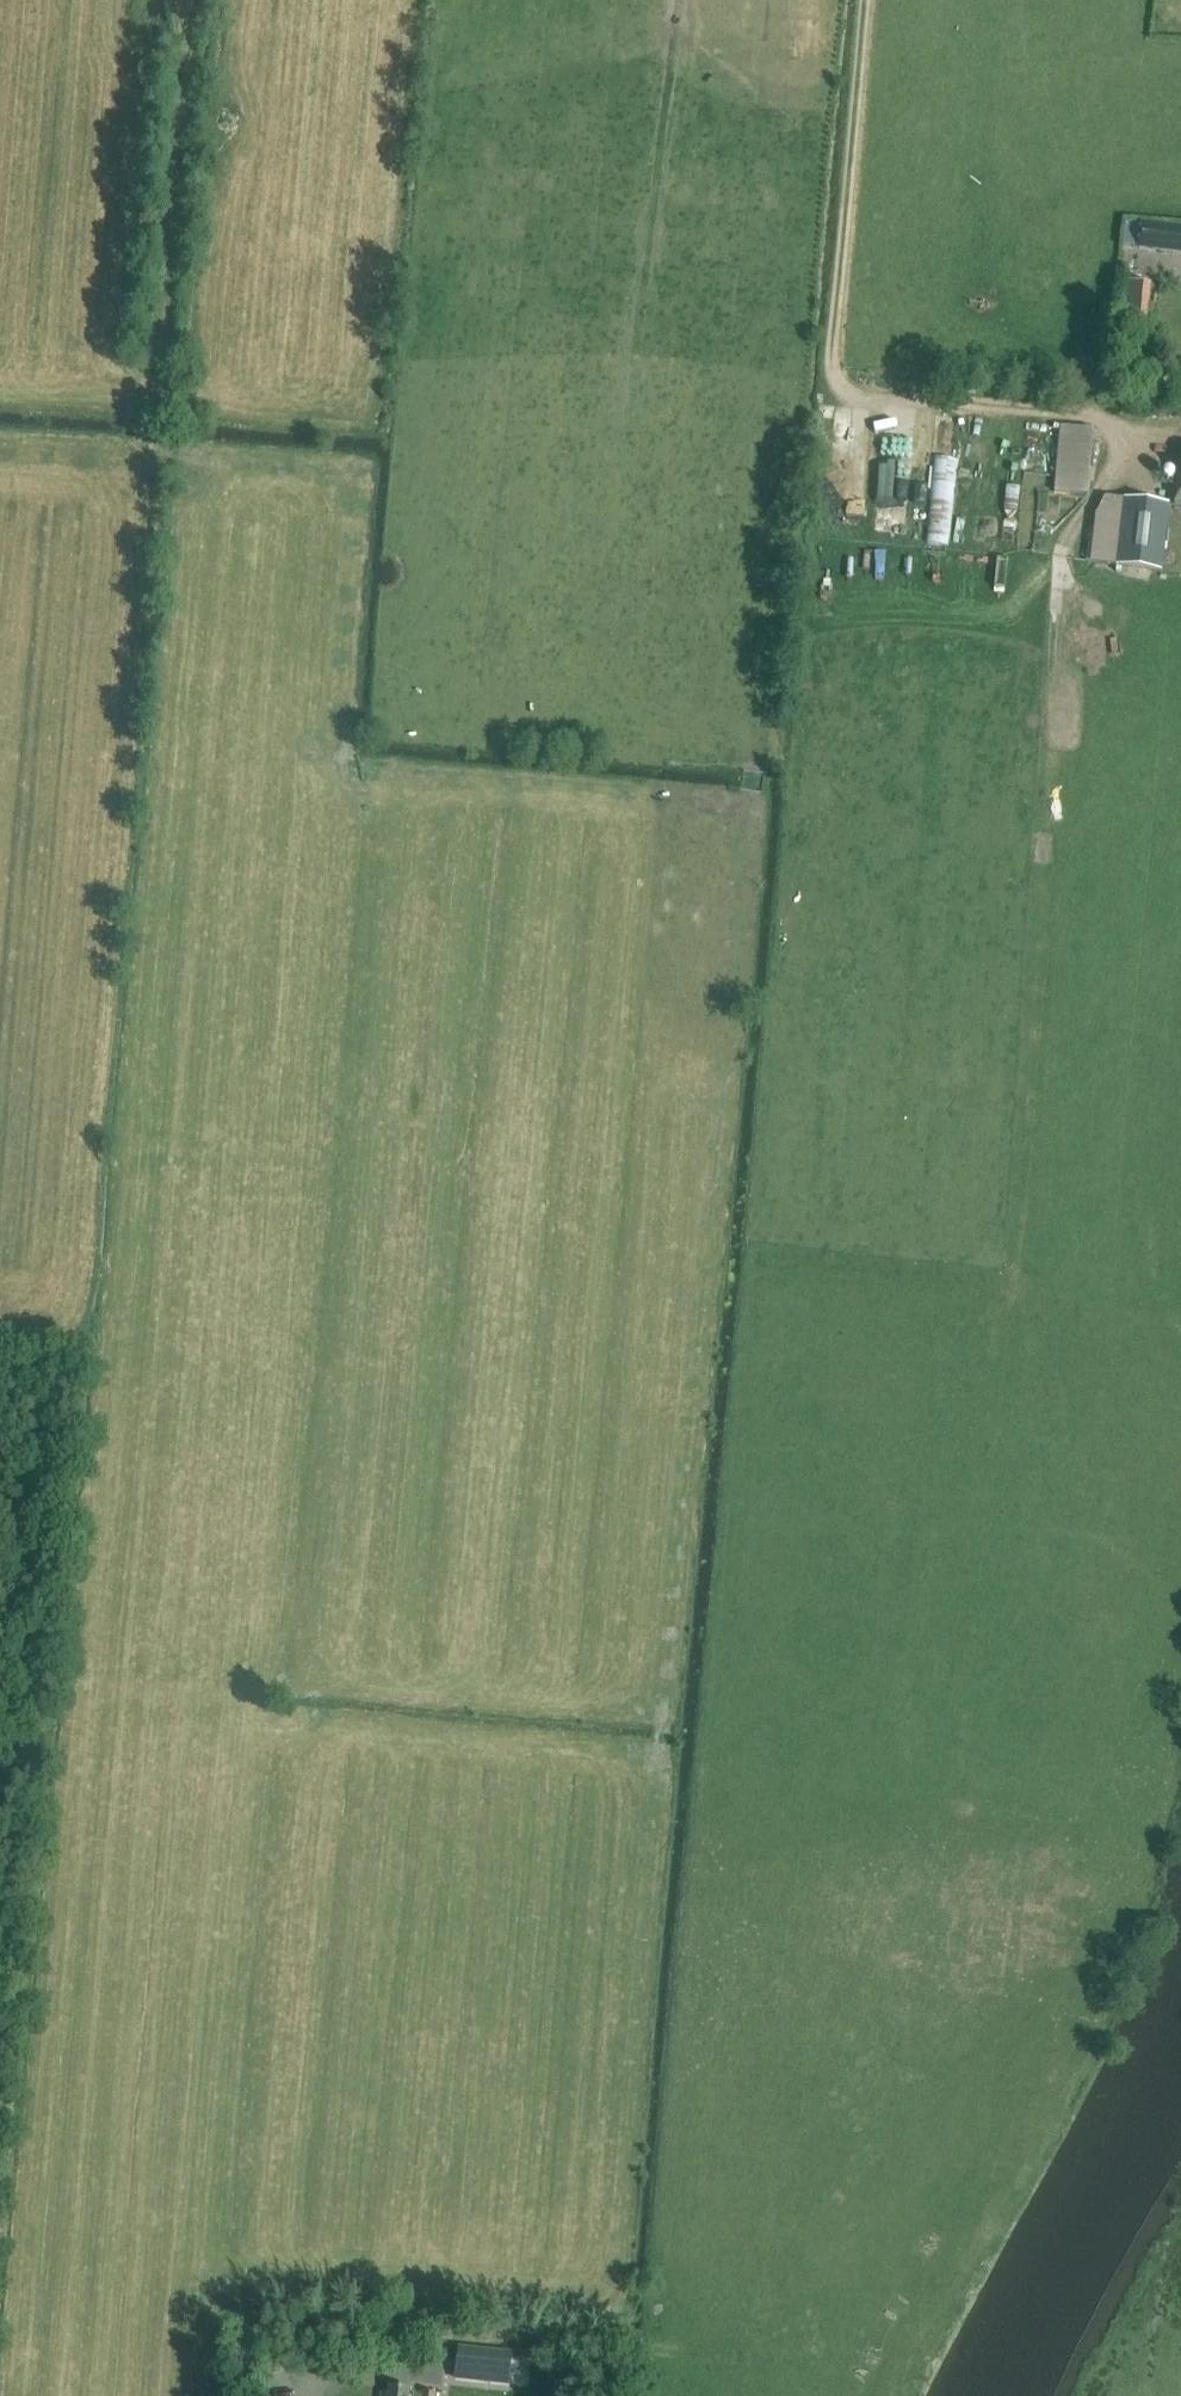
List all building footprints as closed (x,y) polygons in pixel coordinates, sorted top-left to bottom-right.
[(1123,245),(1138,247),(1180,251),(1180,226),(1126,220),(1123,245)] [(1147,325),(1151,284),(1127,282),(1123,322),(1122,335),(1146,337),(1147,325)] [(1093,428),(1060,425),(1054,491),(1087,493),(1093,428)] [(1179,442),(1172,504),(1180,505),(1180,443),(1179,442)] [(932,455),(929,543),(953,544),(957,456),(932,455)] [(1102,503),(1096,514),(1091,563),(1161,570),(1168,503),(1104,496),(1102,503)] [(517,2352),(459,2346),(456,2376),(512,2383),(517,2352)] [(411,2390),(391,2387),(390,2395),(383,2394),(383,2395),(410,2395),(411,2390)]
